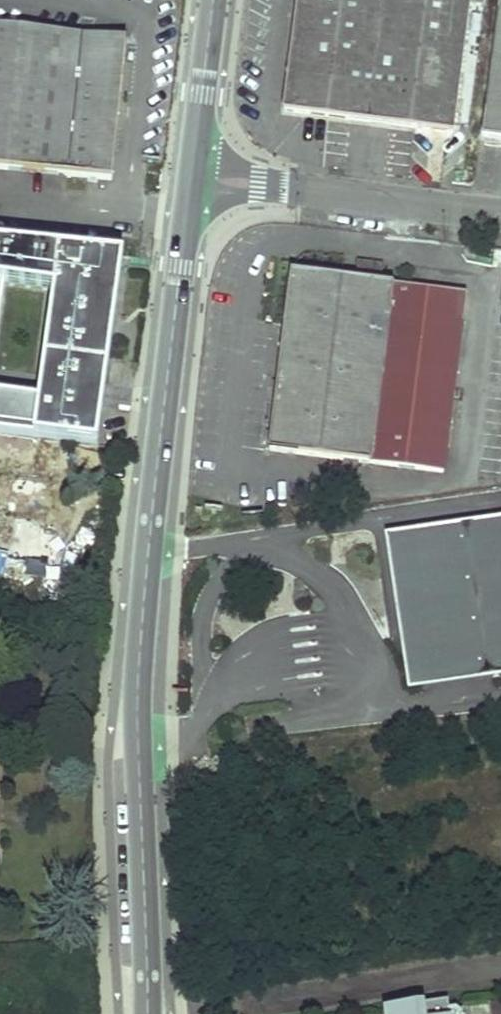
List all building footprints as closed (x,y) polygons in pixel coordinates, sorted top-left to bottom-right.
[(470,0),(297,0),(281,113),(450,137),(470,0)] [(482,140),(500,143),(500,5),(482,140)] [(116,184),(129,44),(0,31),(0,170),(116,184)] [(0,245),(0,317),(3,292),(56,298),(42,409),(0,405),(0,437),(103,449),(125,260),(0,245)] [(287,273),(264,445),(443,468),(465,296),(287,273)] [(6,541),(0,588),(0,590),(43,596),(48,560),(26,557),(28,544),(37,546),(41,519),(31,518),(34,497),(13,494),(15,474),(0,472),(0,540),(6,541)] [(28,544),(26,557),(48,560),(56,500),(34,497),(31,518),(41,519),(37,546),(28,544)] [(385,540),(408,696),(487,684),(500,682),(500,523),(466,529),(385,540)] [(385,1013),(451,1013),(449,1003),(385,1013)]
